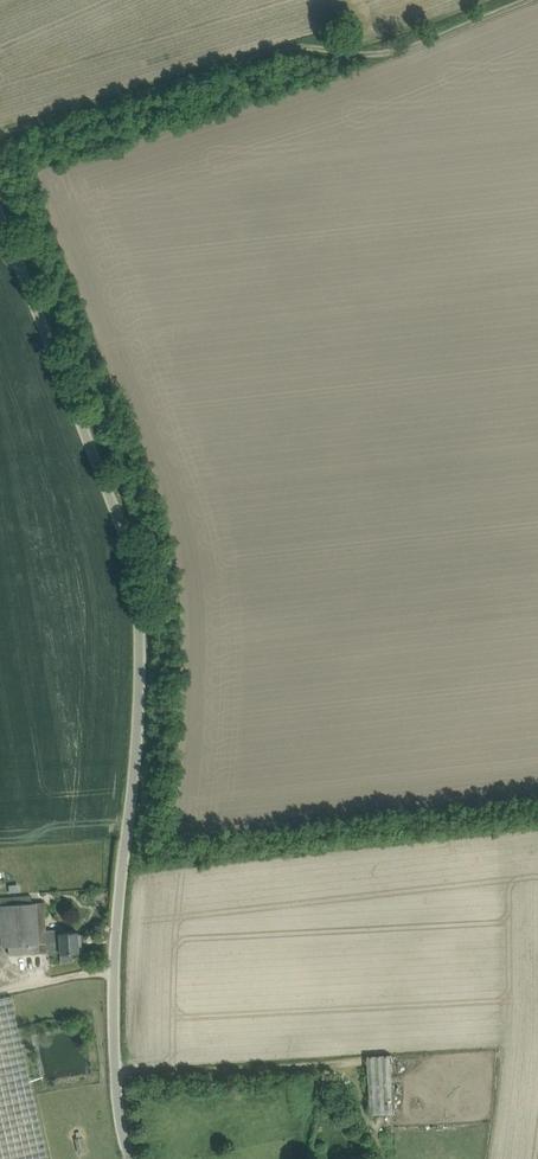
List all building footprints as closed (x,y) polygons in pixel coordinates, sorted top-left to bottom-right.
[(61,933),(61,929),(46,930),(44,902),(32,903),(31,896),(0,898),(0,914),(2,947),(9,946),(10,955),(61,951),(61,953),(62,962),(73,960),(73,953),(79,952),(82,952),(81,942),(79,942),(78,932),(61,933)] [(11,995),(0,997),(0,1158),(48,1158),(11,995)] [(393,1054),(369,1055),(371,1113),(395,1112),(393,1054)] [(86,1151),(83,1136),(75,1138),(78,1153),(86,1151)]
